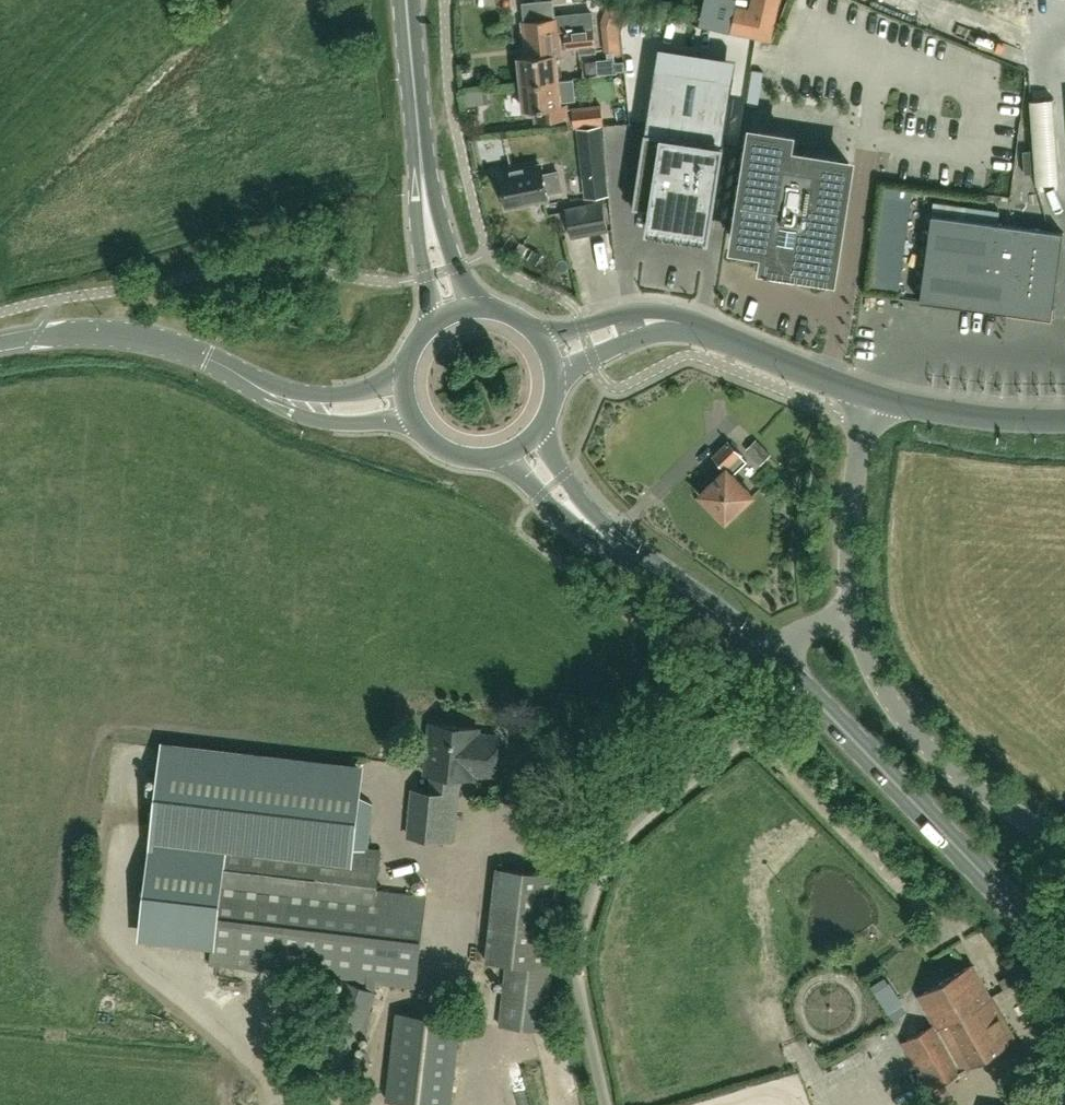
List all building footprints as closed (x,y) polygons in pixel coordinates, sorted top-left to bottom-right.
[(520,57),(523,84),(558,80),(556,56),(562,55),(561,49),(579,47),(580,52),(596,50),(594,29),(593,12),(554,16),(552,0),(549,0),(524,3),(526,21),(523,21),(526,56),(520,57)] [(749,9),(736,6),(730,32),(771,42),(780,0),(751,0),(749,9)] [(655,67),(633,206),(650,208),(647,229),(709,239),(734,79),(655,67)] [(558,80),(523,84),(525,111),(538,110),(539,122),(569,119),(570,127),(603,124),(602,107),(566,110),(566,104),(560,105),(560,102),(574,100),(572,79),(558,80)] [(1054,97),(1030,99),(1034,149),(1023,150),(1025,174),(1036,173),(1036,184),(1060,182),(1054,97)] [(598,127),(579,129),(584,177),(604,174),(598,127)] [(787,152),(789,139),(789,137),(754,131),(737,243),(769,249),(767,263),(790,267),(790,268),(792,268),(832,274),(849,162),(787,152)] [(548,193),(562,190),(558,172),(543,175),(541,164),(502,172),(509,207),(549,199),(548,193)] [(608,229),(602,201),(566,209),(571,237),(608,229)] [(931,214),(920,301),(1052,318),(1064,232),(931,214)] [(757,440),(746,450),(745,451),(760,466),(772,454),(757,440)] [(728,442),(720,450),(715,455),(728,467),(700,495),(715,510),(713,512),(714,515),(720,521),(722,521),(724,519),(726,522),(753,495),(734,475),(747,461),(728,442)] [(475,773),(494,775),(498,736),(478,734),(479,728),(431,723),(426,773),(432,774),(430,791),(415,790),(410,836),(454,840),(460,777),(474,778),(475,773)] [(425,896),(376,891),(381,851),(352,847),(361,771),(163,748),(141,932),(213,940),(210,963),(415,987),(425,896)] [(497,868),(486,961),(507,964),(500,1026),(544,1031),(562,875),(497,868)] [(1015,1040),(997,1009),(972,966),(917,997),(933,1026),(901,1044),(928,1091),(1015,1040)] [(345,1078),(376,993),(345,982),(314,1065),(345,1078)] [(875,993),(886,1010),(898,1002),(887,984),(875,993)] [(422,1104),(449,1104),(459,1020),(398,1013),(387,1101),(422,1104)]
